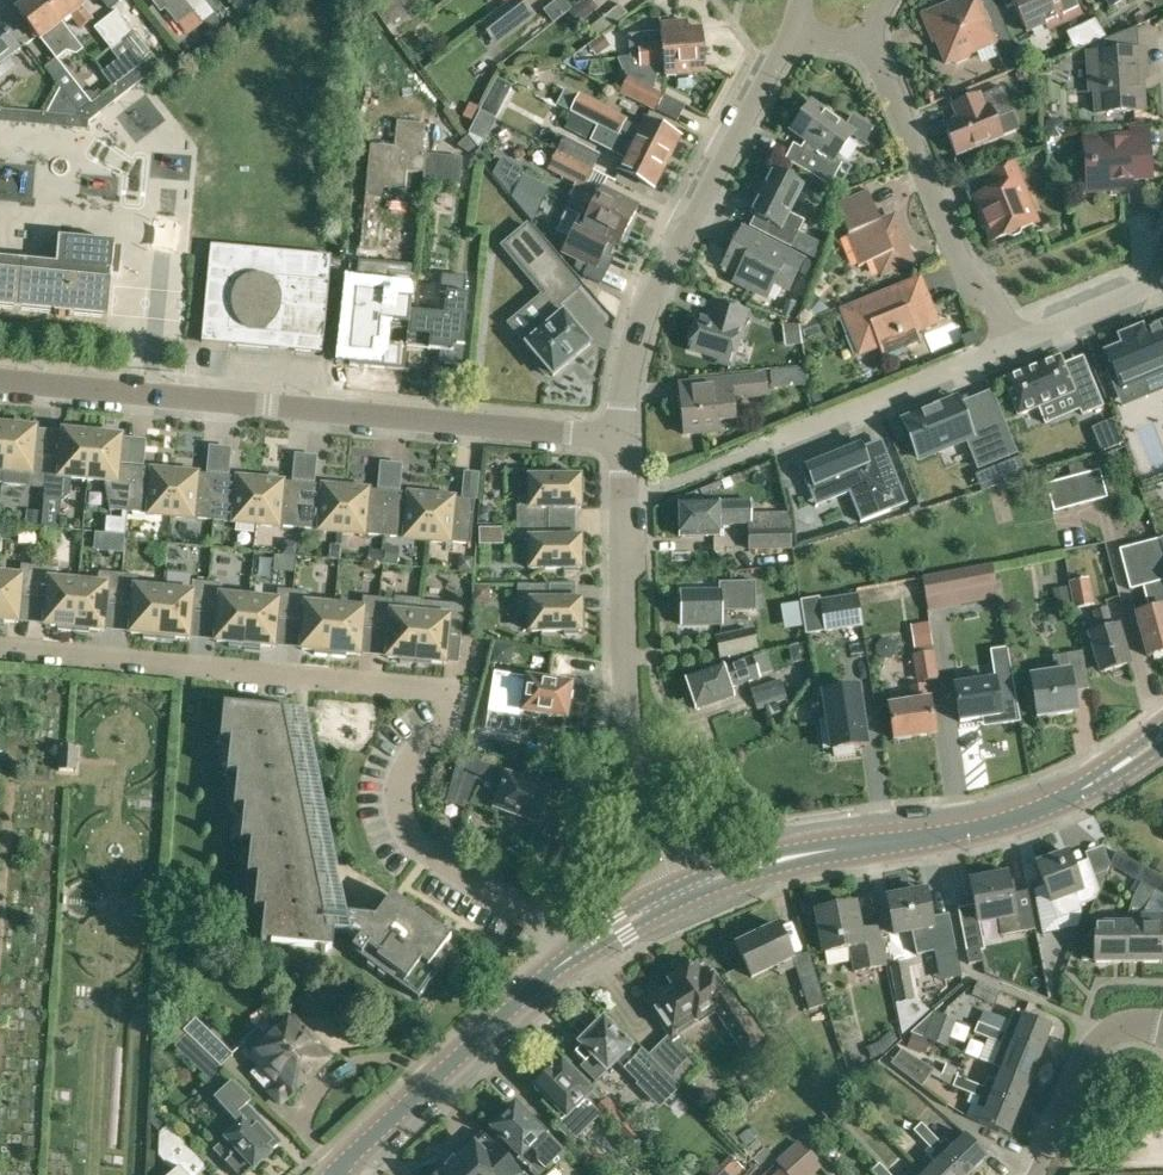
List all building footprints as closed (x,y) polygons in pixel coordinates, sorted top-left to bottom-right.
[(16,10),(39,39),(40,39),(56,59),(68,50),(76,53),(79,50),(81,49),(82,50),(83,49),(61,22),(44,0),(28,0),(16,10)] [(61,22),(70,15),(80,29),(91,20),(82,8),(83,7),(82,5),(78,0),(44,0),(61,22)] [(158,0),(177,25),(185,36),(202,23),(199,19),(193,12),(184,0),(158,0)] [(193,12),(199,19),(202,23),(214,14),(212,11),(205,2),(203,0),(184,0),(193,12)] [(505,5),(479,25),(496,46),(536,16),(524,0),(512,0),(505,5)] [(591,0),(583,0),(568,12),(577,24),(598,8),(591,0)] [(1013,51),(1002,23),(988,28),(976,0),(970,0),(957,5),(956,2),(921,16),(927,32),(930,30),(945,66),(951,63),(955,66),(967,61),(969,56),(993,46),(998,57),(1013,51)] [(1079,15),(1072,0),(1012,0),(1028,33),(1044,26),(1047,31),(1079,15)] [(600,34),(626,14),(619,5),(594,25),(600,34)] [(105,19),(123,41),(134,33),(116,10),(105,19)] [(123,41),(105,19),(95,28),(111,51),(123,41)] [(638,57),(703,51),(700,27),(686,29),(685,21),(658,24),(659,31),(627,35),(629,57),(638,56),(638,57)] [(18,65),(11,57),(19,51),(0,26),(0,79),(18,65)] [(1145,72),(1143,50),(1086,54),(1088,78),(1093,78),(1095,114),(1142,111),(1140,72),(1145,72)] [(705,74),(703,51),(638,57),(640,78),(663,75),(664,78),(705,74)] [(74,116),(73,128),(88,130),(89,122),(158,68),(159,67),(160,67),(151,57),(91,103),(79,113),(75,116),(74,116)] [(655,113),(664,95),(628,76),(618,94),(655,113)] [(505,99),(512,86),(498,79),(491,91),(505,99)] [(76,84),(64,94),(79,113),(91,103),(76,84)] [(978,95),(951,106),(956,120),(943,125),(955,156),(1001,137),(994,120),(1012,112),(1002,87),(979,97),(978,95)] [(597,127),(665,163),(678,137),(629,112),(625,120),(578,97),(569,114),(597,128),(597,127)] [(833,160),(852,133),(837,122),(827,110),(825,113),(811,103),(806,110),(802,108),(797,122),(791,130),(809,144),(804,151),(793,145),(784,160),(829,186),(841,165),(833,160)] [(422,173),(424,154),(421,153),(424,124),(417,124),(417,120),(399,118),(399,121),(396,121),(394,147),(370,144),(365,194),(382,196),(384,187),(404,189),(406,171),(422,173)] [(592,129),(570,118),(564,130),(586,141),(592,129)] [(597,127),(597,128),(596,129),(605,133),(598,146),(624,159),(618,171),(653,188),(665,163),(597,127)] [(557,151),(592,169),(593,170),(600,155),(564,137),(557,151)] [(1149,179),(1146,145),(1132,146),(1131,137),(1083,140),(1085,168),(1094,167),(1095,191),(1111,190),(1111,181),(1149,179)] [(592,169),(557,151),(547,170),(575,184),(573,187),(575,188),(570,198),(628,227),(638,208),(601,189),(600,191),(584,183),(592,169)] [(424,154),(422,173),(423,173),(422,182),(460,186),(462,158),(424,154)] [(511,198),(522,177),(521,177),(523,173),(501,162),(492,179),(511,198)] [(1021,229),(1032,225),(1027,212),(1031,210),(1013,165),(989,174),(995,189),(973,198),(979,215),(977,216),(983,230),(985,229),(990,242),(1006,236),(1012,238),(1018,236),(1021,229)] [(791,248),(804,221),(788,213),(802,185),(772,169),(750,213),(774,225),(768,237),(791,248)] [(522,177),(511,198),(536,212),(547,191),(522,177)] [(891,229),(887,219),(879,223),(867,194),(839,206),(837,211),(859,266),(876,260),(881,274),(911,262),(897,227),(891,229)] [(628,227),(570,198),(565,208),(586,218),(574,241),(566,257),(593,271),(601,256),(608,243),(617,248),(628,227)] [(177,249),(179,228),(147,225),(145,246),(177,249)] [(741,229),(732,247),(723,266),(738,274),(734,282),(766,298),(774,282),(788,289),(803,261),(741,229)] [(541,249),(527,230),(513,240),(528,259),(541,249)] [(112,272),(114,243),(58,238),(56,264),(0,259),(0,308),(107,319),(112,272)] [(322,354),(331,257),(210,247),(202,343),(322,354)] [(444,315),(410,312),(406,348),(429,350),(430,345),(440,347),(438,364),(462,367),(470,295),(464,295),(466,278),(441,274),(439,293),(446,294),(444,315)] [(404,370),(406,348),(410,312),(413,278),(389,275),(388,292),(353,288),(347,353),(354,354),(353,365),(404,370)] [(916,331),(936,323),(924,293),(904,301),(898,287),(841,311),(853,342),(872,334),(881,355),(919,340),(916,331)] [(590,345),(546,292),(533,304),(534,306),(535,305),(543,315),(520,334),(518,335),(528,347),(528,346),(540,360),(535,364),(545,375),(549,371),(551,373),(550,374),(552,376),(590,345)] [(1098,325),(1105,341),(1162,318),(1162,300),(1098,325)] [(738,340),(747,311),(713,301),(707,322),(699,319),(697,325),(694,327),(691,337),(693,341),(690,350),(718,359),(717,362),(731,366),(732,362),(729,361),(736,339),(738,340)] [(1105,353),(1111,366),(1107,368),(1117,394),(1142,384),(1140,380),(1162,371),(1162,330),(1161,324),(1143,331),(1141,328),(1119,337),(1123,346),(1105,353)] [(1018,416),(1073,393),(1082,415),(1103,406),(1090,374),(1070,382),(1060,357),(1003,380),(1018,416)] [(765,376),(730,379),(690,383),(692,398),(687,399),(686,397),(678,398),(679,407),(681,407),(684,435),(718,431),(717,421),(735,419),(732,396),(746,394),(746,397),(767,395),(765,376)] [(956,399),(903,421),(919,458),(968,438),(970,444),(969,445),(978,468),(1013,453),(995,409),(973,418),(972,414),(964,418),(956,399)] [(7,421),(2,472),(29,474),(28,486),(44,487),(47,459),(33,457),(36,428),(22,427),(23,423),(7,421)] [(60,460),(47,459),(44,487),(59,489),(60,477),(88,480),(92,430),(77,428),(76,432),(63,431),(60,460)] [(108,431),(92,430),(88,480),(103,481),(109,510),(128,512),(133,467),(118,465),(121,436),(108,435),(108,431)] [(131,436),(129,457),(148,458),(150,438),(131,436)] [(813,462),(804,466),(813,488),(842,477),(849,493),(853,491),(864,519),(865,521),(907,503),(884,446),(865,454),(860,443),(854,445),(853,442),(812,458),(813,462)] [(133,467),(128,512),(171,516),(176,467),(159,466),(159,469),(133,467)] [(190,469),(176,467),(171,516),(214,520),(218,475),(190,472),(190,469)] [(1107,498),(1100,470),(1072,478),(1079,505),(1107,498)] [(516,523),(546,523),(546,508),(580,508),(580,493),(584,493),(583,479),(580,479),(580,477),(577,477),(577,473),(563,473),(563,477),(529,477),(529,494),(516,499),(516,523)] [(244,477),(218,475),(214,520),(256,524),(261,475),(245,474),(244,477)] [(276,477),(261,475),(256,524),(299,528),(304,483),(276,480),(276,477)] [(304,483),(299,528),(342,532),(347,483),(330,482),(330,485),(304,483)] [(361,485),(347,483),(342,532),(385,536),(389,491),(361,488),(361,485)] [(389,491),(385,536),(427,540),(432,492),(416,490),(415,494),(389,491)] [(432,492),(427,540),(470,544),(475,499),(447,497),(447,493),(432,492)] [(720,535),(720,525),(750,524),(749,502),(719,502),(719,501),(679,503),(681,537),(720,535)] [(546,523),(516,523),(516,540),(529,540),(529,569),(564,569),(564,573),(578,572),(578,569),(580,569),(580,566),(584,566),(584,552),(580,552),(580,537),(546,538),(546,523)] [(749,550),(792,549),(791,526),(748,526),(749,550)] [(1156,540),(1120,550),(1130,590),(1143,587),(1150,611),(1137,614),(1148,657),(1162,653),(1162,554),(1158,539),(1156,540)] [(3,625),(4,621),(17,622),(20,593),(33,594),(36,566),(21,564),(19,576),(0,574),(0,625),(3,625)] [(36,566),(33,594),(47,596),(44,625),(58,626),(57,630),(73,631),(78,581),(62,580),(59,568),(36,566)] [(932,584),(938,614),(1009,599),(1003,570),(932,584)] [(94,583),(78,581),(73,631),(89,633),(89,629),(103,631),(106,601),(119,603),(122,574),(99,572),(94,583)] [(137,575),(122,574),(119,603),(132,604),(129,633),(143,634),(143,638),(158,640),(163,589),(136,587),(137,575)] [(1074,609),(1094,605),(1089,578),(1069,582),(1074,609)] [(163,589),(158,640),(174,641),(175,637),(188,639),(191,609),(204,611),(207,582),(192,580),(190,592),(163,589)] [(919,581),(880,588),(882,598),(920,592),(919,581)] [(223,583),(207,582),(204,611),(218,612),(215,641),(229,643),(228,646),(244,648),(249,598),(222,595),(223,583)] [(517,610),(530,614),(530,631),(564,631),(564,635),(578,635),(578,631),(581,631),(581,629),(584,629),(584,615),(581,615),(581,600),(547,600),(547,585),(517,585),(517,610)] [(720,612),(751,611),(751,588),(718,589),(718,592),(681,593),(682,626),(721,625),(720,612)] [(249,598),(244,648),(260,649),(260,646),(274,647),(276,618),(290,619),(293,590),(277,589),(276,600),(249,598)] [(308,592),(293,590),(290,619),(303,620),(300,649),(314,651),(314,654),(329,656),(335,606),(307,603),(308,592)] [(820,601),(825,632),(862,626),(857,595),(820,601)] [(361,608),(335,606),(329,656),(345,657),(346,654),(359,655),(362,626),(376,627),(378,598),(362,597),(361,608)] [(394,600),(378,598),(376,627),(389,628),(386,658),(400,659),(399,663),(415,664),(420,614),(393,611),(394,600)] [(420,614),(415,664),(431,665),(431,662),(445,663),(447,634),(461,635),(464,606),(448,605),(447,616),(420,614)] [(1100,673),(1128,663),(1116,626),(1111,628),(1104,608),(1092,613),(1098,632),(1087,636),(1100,673)] [(756,650),(751,630),(716,638),(721,657),(756,650)] [(940,680),(938,670),(934,651),(912,655),(917,684),(940,680)] [(1071,691),(1088,688),(1081,652),(1051,656),(1054,674),(1029,678),(1035,720),(1074,714),(1071,691)] [(730,689),(759,678),(752,658),(723,668),(722,665),(684,679),(695,711),(733,697),(730,689)] [(991,725),(1018,720),(1011,678),(993,681),(993,680),(952,687),(958,723),(990,717),(991,725)] [(571,703),(573,691),(569,690),(570,685),(528,679),(526,694),(491,689),(488,711),(522,715),(521,717),(539,720),(540,714),(565,718),(567,702),(571,703)] [(756,706),(786,696),(780,680),(751,690),(756,706)] [(894,740),(935,734),(930,699),(928,700),(925,685),(910,687),(912,702),(889,706),(894,740)] [(827,720),(820,721),(824,748),(831,747),(831,750),(834,749),(835,756),(854,754),(853,747),(866,744),(858,688),(823,693),(827,720)] [(230,738),(292,744),(295,711),(223,704),(220,739),(230,740),(230,738)] [(414,718),(401,723),(408,741),(421,736),(414,718)] [(230,738),(230,740),(227,773),(237,774),(237,772),(298,778),(302,745),(292,744),(230,738)] [(76,771),(78,748),(60,747),(59,771),(76,771)] [(447,802),(464,808),(475,779),(503,789),(496,807),(536,822),(537,819),(539,819),(542,818),(544,816),(545,813),(545,810),(543,807),(542,806),(547,791),(524,783),(525,779),(481,764),(483,759),(459,758),(447,802)] [(237,772),(237,774),(234,807),(243,808),(244,805),(305,811),(308,779),(298,778),(237,772)] [(244,805),(243,808),(240,841),(250,842),(250,839),(312,845),(315,812),(305,811),(244,805)] [(250,839),(250,842),(247,874),(257,875),(257,873),(319,879),(322,846),(312,845),(250,839)] [(1096,900),(1099,892),(1090,866),(1073,872),(1066,852),(1035,864),(1050,904),(1074,895),(1079,907),(1096,900)] [(1155,890),(1162,894),(1162,879),(1115,852),(1110,865),(1142,883),(1155,890)] [(257,873),(257,875),(254,908),(264,909),(264,907),(325,913),(329,880),(319,879),(257,873)] [(967,953),(980,951),(984,950),(978,922),(998,918),(1002,935),(1035,928),(1027,889),(1011,892),(1007,874),(970,882),(975,905),(958,909),(967,953)] [(1135,895),(1127,917),(1128,964),(1161,964),(1160,917),(1139,917),(1155,890),(1142,883),(1135,895)] [(937,960),(956,957),(948,914),(929,918),(924,892),(887,899),(894,935),(911,931),(915,955),(935,951),(937,960)] [(450,938),(391,895),(375,917),(344,914),(347,933),(357,941),(351,949),(354,952),(353,953),(418,999),(448,957),(440,951),(450,938)] [(853,972),(885,966),(877,928),(859,931),(854,905),(816,912),(824,952),(849,947),(853,972)] [(264,907),(264,909),(261,942),(332,949),(335,914),(325,913),(264,907)] [(1128,964),(1127,917),(1113,917),(1113,924),(1094,924),(1094,934),(1084,934),(1080,943),(1080,962),(1094,962),(1094,965),(1128,964)] [(751,978),(792,958),(776,925),(735,946),(751,978)] [(982,961),(980,951),(967,953),(970,964),(982,961)] [(825,1005),(809,956),(792,961),(808,1011),(825,1005)] [(907,964),(890,968),(893,980),(897,1003),(896,1003),(901,1033),(929,1011),(915,999),(910,976),(907,964)] [(671,1036),(715,1006),(728,1024),(729,1023),(747,1049),(763,1038),(746,1012),(742,1014),(730,996),(727,998),(707,972),(701,976),(694,965),(669,982),(672,987),(663,994),(661,990),(648,999),(650,1002),(648,1003),(671,1036)] [(1000,995),(978,985),(971,1000),(994,1010),(1000,995)] [(288,1099),(332,1058),(330,1056),(328,1058),(292,1019),(294,1017),(293,1016),(291,1018),(281,1007),(265,1022),(271,1028),(263,1036),(257,1029),(241,1044),(251,1055),(248,1057),(250,1059),(252,1058),(266,1073),(261,1078),(272,1090),(269,1093),(279,1103),(286,1097),(288,1099)] [(933,1012),(911,1033),(946,1046),(956,1020),(933,1012)] [(1024,1015),(1013,1042),(1041,1054),(1052,1026),(1024,1015)] [(669,1079),(648,1057),(640,1049),(636,1053),(603,1019),(578,1043),(582,1047),(575,1053),(585,1062),(592,1056),(605,1070),(615,1060),(623,1068),(631,1060),(659,1089),(669,1079)] [(230,1054),(195,1020),(184,1032),(219,1066),(230,1054)] [(988,1038),(992,1028),(981,1023),(978,1022),(974,1033),(988,1038)] [(648,1057),(669,1079),(670,1080),(693,1057),(675,1039),(665,1049),(660,1044),(648,1057)] [(1041,1054),(1013,1042),(1002,1069),(1030,1081),(1041,1054)] [(932,1072),(934,1070),(899,1052),(890,1067),(922,1087),(930,1075),(952,1086),(955,1081),(932,1072)] [(576,1106),(588,1095),(557,1064),(553,1068),(551,1066),(532,1085),(546,1099),(541,1103),(560,1122),(562,1121),(572,1131),(587,1116),(576,1106)] [(942,1074),(934,1070),(932,1072),(955,1081),(952,1086),(966,1092),(970,1082),(957,1076),(959,1071),(946,1065),(942,1074)] [(984,1087),(981,1093),(991,1097),(991,1096),(1019,1107),(1030,1081),(1002,1069),(997,1081),(987,1078),(984,1087)] [(279,1143),(244,1107),(251,1100),(232,1081),(214,1099),(240,1126),(226,1139),(237,1150),(224,1163),(235,1174),(245,1174),(252,1169),(279,1143)] [(991,1096),(991,1097),(980,1123),(1008,1135),(1019,1107),(991,1096)] [(621,1114),(620,1115),(603,1098),(593,1108),(610,1125),(606,1129),(624,1147),(639,1132),(621,1114)] [(564,1153),(545,1133),(546,1132),(536,1123),(533,1126),(514,1106),(492,1127),(519,1156),(516,1159),(531,1174),(547,1174),(556,1167),(552,1164),(564,1153)] [(922,1141),(931,1133),(922,1124),(913,1131),(922,1141)] [(207,1168),(167,1126),(159,1134),(158,1157),(173,1173),(171,1174),(199,1174),(207,1168)] [(922,1141),(932,1152),(936,1148),(962,1174),(966,1174),(985,1157),(964,1135),(952,1146),(948,1142),(943,1146),(931,1133),(922,1141)] [(473,1174),(523,1174),(484,1135),(459,1160),(473,1174)] [(922,1174),(962,1174),(936,1148),(932,1152),(935,1154),(931,1158),(935,1163),(922,1174)] [(801,1174),(824,1174),(832,1168),(817,1151),(796,1169),(801,1174)] [(459,1160),(447,1171),(444,1168),(437,1174),(473,1174),(459,1160)] [(889,1173),(879,1164),(871,1171),(875,1174),(887,1174),(889,1173)]
